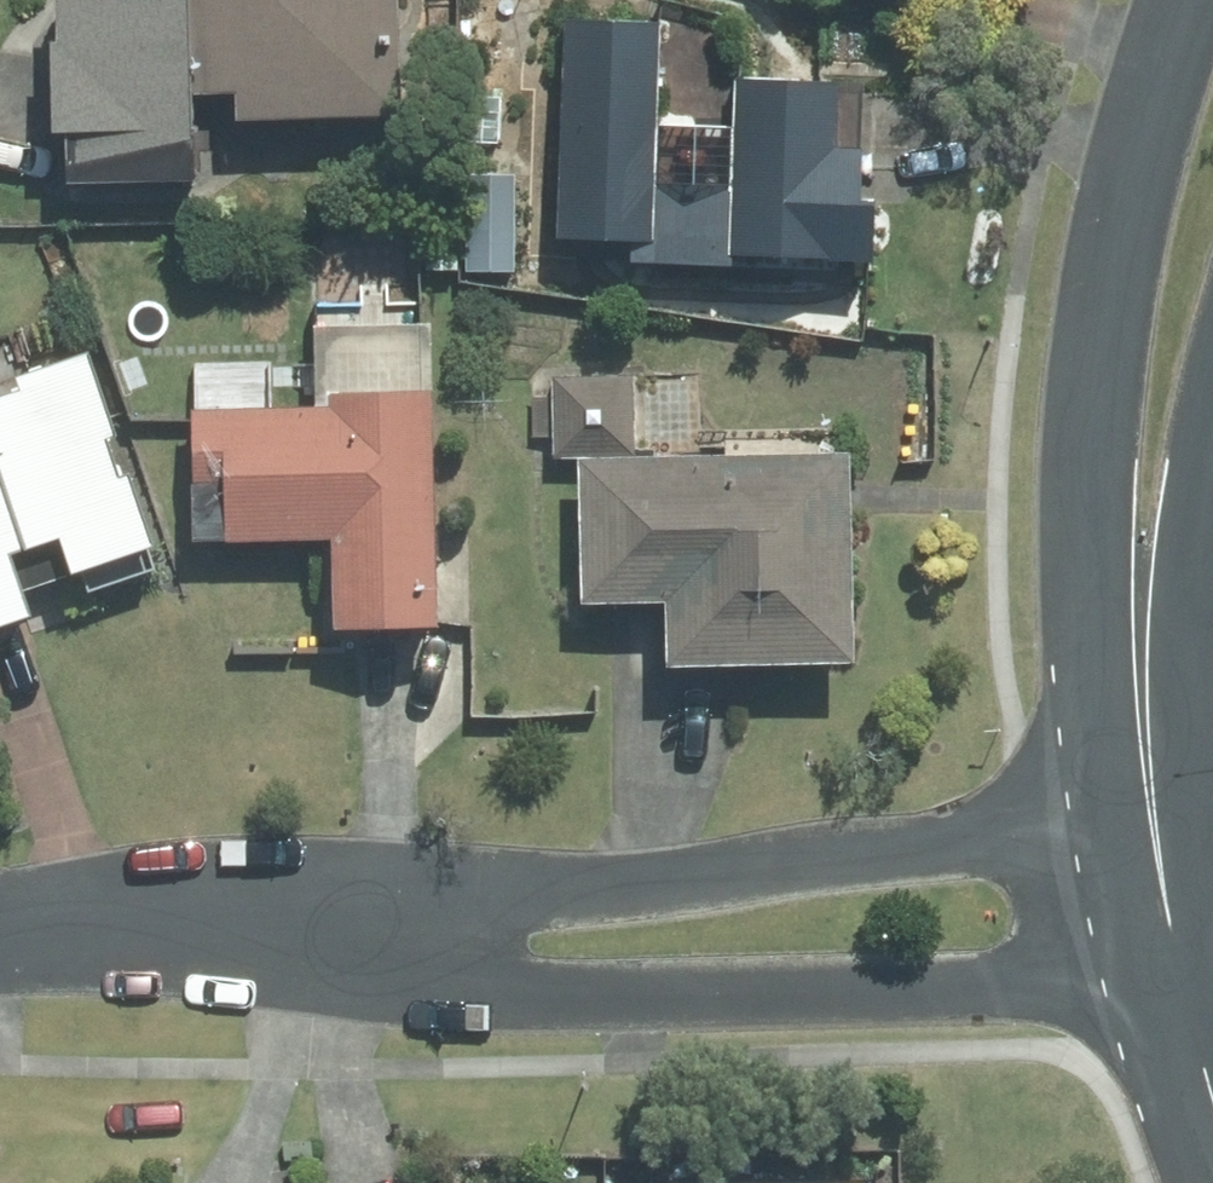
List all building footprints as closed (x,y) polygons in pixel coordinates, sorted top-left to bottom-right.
[(399,0),(63,0),(62,128),(73,128),(73,181),(205,181),(205,89),(237,89),(237,119),(402,119),(399,0)] [(669,11),(565,7),(557,236),(632,239),(631,262),(739,266),(740,251),(872,256),(874,195),(862,195),(864,144),(839,143),(841,78),(736,75),(734,127),(665,124),(669,11)] [(196,362),(196,401),(198,491),(220,490),(221,540),(335,538),(337,625),(442,622),(435,319),(323,321),(322,299),(283,300),(284,351),(317,350),(319,404),(276,405),(275,360),(196,362)] [(42,611),(22,553),(65,538),(76,569),(163,539),(101,356),(0,391),(0,419),(14,461),(0,465),(0,626),(42,611)] [(644,372),(533,369),(531,439),(557,440),(557,449),(585,450),(581,604),(665,606),(664,659),(866,664),(872,446),(703,441),(704,379),(643,378),(644,372)]
